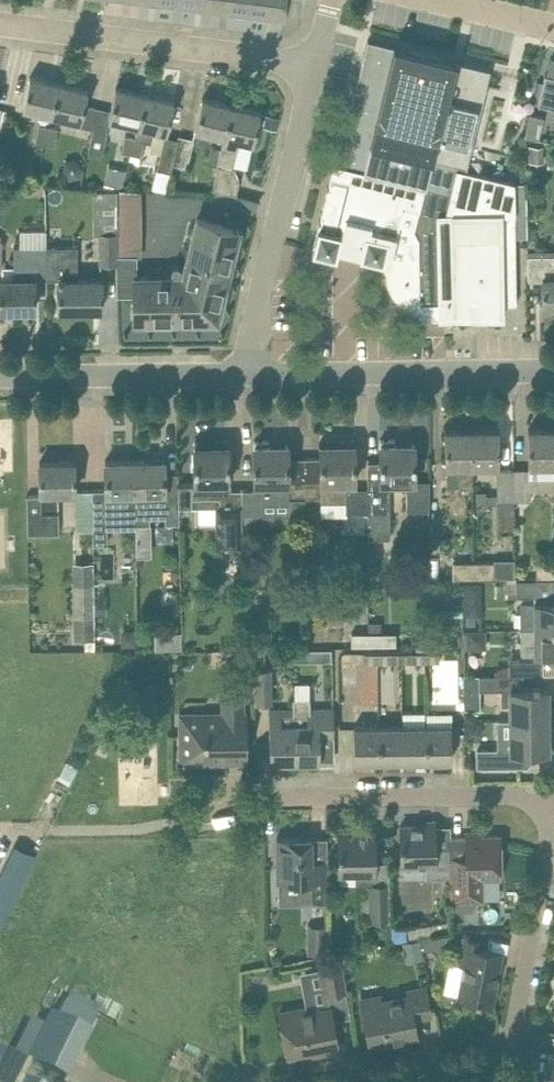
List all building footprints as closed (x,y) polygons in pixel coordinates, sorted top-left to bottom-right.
[(212,8),(213,0),(177,0),(177,6),(197,9),(197,6),(212,8)] [(248,15),(250,0),(213,0),(212,8),(228,10),(228,13),(248,15)] [(248,15),(268,18),(269,15),(284,17),(283,20),(284,20),(287,0),(250,0),(248,15)] [(334,161),(312,250),(336,256),(339,243),(351,246),(351,247),(353,251),(360,253),(360,255),(386,261),(386,262),(386,267),(386,271),(387,276),(389,280),(390,284),(392,289),(394,292),(397,296),(400,300),(403,303),(407,306),(411,308),(415,310),(419,312),(423,314),(427,315),(431,316),(436,316),(440,316),(445,316),(503,316),(503,303),(517,303),(516,234),(527,234),(526,180),(515,181),(466,169),(491,68),(368,38),(356,86),(338,162),(334,161)] [(539,103),(553,106),(553,75),(546,74),(545,73),(539,103)] [(23,106),(52,113),(59,83),(30,76),(23,106)] [(59,83),(52,113),(81,120),(88,90),(59,83)] [(109,117),(138,124),(145,94),(116,87),(109,117)] [(174,100),(145,94),(138,124),(135,137),(132,151),(130,159),(139,161),(144,139),(151,141),(154,127),(167,130),(174,100)] [(195,128),(225,135),(232,105),(202,98),(195,128)] [(261,111),(232,105),(225,135),(222,148),(219,164),(213,189),(236,194),(240,179),(238,179),(239,177),(235,167),(233,167),(240,138),(254,142),(261,111)] [(280,116),(267,113),(264,125),(277,128),(280,116)] [(45,141),(49,126),(40,123),(36,139),(35,144),(44,146),(45,141)] [(45,141),(55,143),(58,128),(49,126),(45,141)] [(89,150),(102,153),(107,130),(94,127),(89,150)] [(179,134),(178,138),(174,162),(188,165),(194,138),(179,134)] [(132,151),(135,137),(126,135),(123,150),(132,151)] [(174,162),(178,138),(165,135),(157,168),(172,171),(174,162)] [(0,151),(0,152),(13,154),(15,141),(2,138),(0,151)] [(219,164),(222,148),(213,146),(209,162),(219,164)] [(108,166),(107,182),(124,183),(124,167),(108,166)] [(116,186),(97,187),(97,202),(116,202),(116,186)] [(136,256),(118,256),(118,263),(119,294),(134,293),(134,313),(149,313),(149,319),(217,318),(217,276),(221,276),(223,268),(229,269),(236,243),(230,241),(233,227),(197,218),(185,266),(174,263),(172,269),(184,272),(183,275),(136,276),(136,256)] [(101,263),(118,263),(118,256),(118,232),(100,232),(101,263)] [(46,246),(18,246),(18,278),(0,278),(0,308),(35,308),(35,279),(46,278),(46,246)] [(73,246),(46,246),(46,278),(58,278),(59,308),(103,307),(102,278),(74,278),(73,246)] [(528,254),(528,278),(542,278),(543,305),(553,304),(553,254),(528,254)] [(499,428),(472,429),(473,464),(474,464),(499,464),(499,428)] [(553,463),(553,428),(529,428),(529,464),(553,463)] [(473,464),(472,429),(446,429),(446,464),(459,464),(459,485),(474,485),(474,464),(473,464)] [(391,538),(390,481),(406,481),(407,510),(429,510),(430,479),(415,479),(415,444),(395,444),(395,438),(381,438),(381,443),(380,443),(380,463),(368,463),(368,487),(368,511),(369,539),(391,538)] [(242,488),(243,513),(244,513),(245,524),(260,523),(260,513),(265,513),(264,500),(289,499),(289,496),(306,496),(305,456),(289,457),(288,443),(287,443),(287,445),(269,445),(269,439),(254,440),(255,482),(256,482),(256,488),(242,488)] [(353,481),(355,481),(355,439),(340,439),(340,444),(322,445),(322,443),(321,443),(321,456),(305,456),(306,496),(321,496),(321,512),(368,511),(368,487),(353,487),(353,481)] [(243,513),(242,488),(229,489),(228,440),(194,440),(195,483),(192,483),(192,498),(220,498),(220,504),(218,504),(219,543),(242,543),(242,513),(243,513)] [(108,543),(108,523),(136,523),(135,459),(105,460),(106,489),(93,489),(94,543),(108,543)] [(165,459),(135,459),(136,523),(150,522),(150,505),(152,505),(152,492),(165,492),(165,459)] [(40,494),(27,494),(28,533),(59,532),(59,490),(75,490),(75,461),(40,461),(40,494)] [(531,499),(530,467),(514,468),(515,499),(515,500),(527,500),(527,499),(531,499)] [(515,499),(514,468),(497,468),(498,499),(515,499)] [(178,496),(165,496),(165,523),(178,523),(178,496)] [(475,577),(475,560),(454,561),(455,577),(475,577)] [(493,577),(494,560),(491,560),(475,560),(475,577),(493,577)] [(536,560),(537,576),(553,576),(553,560),(536,560)] [(508,596),(535,595),(535,576),(508,577),(508,596)] [(464,581),(465,614),(483,614),(482,580),(464,581)] [(94,582),(74,582),(75,639),(95,638),(94,582)] [(535,628),(553,627),(553,601),(520,602),(521,627),(535,626),(535,628)] [(150,634),(150,625),(138,625),(139,635),(150,634)] [(535,628),(535,640),(521,640),(521,652),(523,654),(535,654),(553,654),(553,627),(535,628)] [(172,629),(155,629),(155,646),(172,646),(172,629)] [(487,630),(467,629),(466,645),(486,646),(487,630)] [(370,631),(352,631),(353,645),(370,645),(370,631)] [(396,631),(370,631),(370,645),(397,645),(396,631)] [(266,657),(265,647),(255,648),(255,658),(266,657)] [(331,648),(310,648),(310,659),(331,659),(331,648)] [(440,650),(426,651),(426,661),(440,660),(440,650)] [(378,661),(378,651),(364,651),(365,662),(378,661)] [(392,651),(378,651),(378,661),(392,661),(392,651)] [(426,661),(426,651),(412,651),(412,661),(426,661)] [(509,656),(509,674),(542,673),(542,659),(522,659),(516,656),(509,656)] [(272,666),(255,665),(255,702),(273,702),(272,666)] [(497,689),(497,674),(479,674),(464,675),(464,708),(480,708),(480,689),(497,689)] [(511,704),(511,719),(548,719),(548,688),(502,688),(502,704),(511,704)] [(295,712),(295,760),(320,760),(320,736),(334,736),(334,707),(311,708),(310,696),(294,697),(295,712)] [(180,712),(180,757),(213,756),(213,761),(246,761),(246,711),(244,711),(244,697),(223,697),(223,711),(180,712)] [(295,760),(295,712),(282,712),(282,708),(270,708),(270,761),(295,760)] [(548,719),(511,719),(511,734),(502,734),(502,749),(478,749),(478,765),(527,764),(531,760),(531,750),(548,749),(548,719)] [(451,724),(427,725),(427,759),(452,759),(451,724)] [(379,759),(378,725),(354,725),(354,760),(379,759)] [(403,725),(378,725),(379,759),(403,759),(403,725)] [(427,725),(403,725),(403,759),(427,759),(427,725)] [(451,877),(451,857),(451,837),(450,837),(450,847),(435,847),(435,824),(401,825),(401,863),(426,862),(426,877),(451,877)] [(375,875),(374,831),(339,831),(340,872),(357,872),(357,884),(371,883),(371,875),(375,875)] [(500,875),(500,835),(467,835),(467,837),(451,837),(451,857),(451,877),(451,899),(453,899),(453,911),(474,910),(474,899),(481,899),(481,876),(500,875)] [(277,837),(278,859),(278,879),(303,879),(304,902),(327,902),(326,861),(312,861),(312,837),(277,837)] [(12,904),(35,854),(16,844),(0,876),(0,900),(12,904)] [(390,919),(389,883),(371,884),(372,919),(390,919)] [(1,926),(9,909),(0,905),(0,926),(1,926)] [(459,995),(492,1001),(502,951),(482,947),(483,941),(464,937),(459,962),(465,963),(459,995)] [(422,938),(404,941),(407,959),(424,956),(422,938)] [(346,990),(341,961),(322,965),(328,993),(346,990)] [(363,1005),(366,1020),(370,1042),(417,1033),(414,1016),(431,1013),(427,987),(408,990),(409,997),(363,1005)] [(26,1076),(33,1062),(69,1079),(94,1029),(92,1028),(100,1015),(98,1014),(103,1006),(71,991),(66,999),(67,1000),(60,1012),(53,1008),(48,1016),(38,1011),(17,1053),(7,1047),(0,1061),(0,1081),(38,1081),(26,1076)] [(281,1011),(284,1031),(288,1053),(323,1046),(324,1051),(339,1048),(331,1002),(281,1011)] [(549,1052),(544,1081),(549,1081),(553,1081),(553,1053),(549,1052)]
